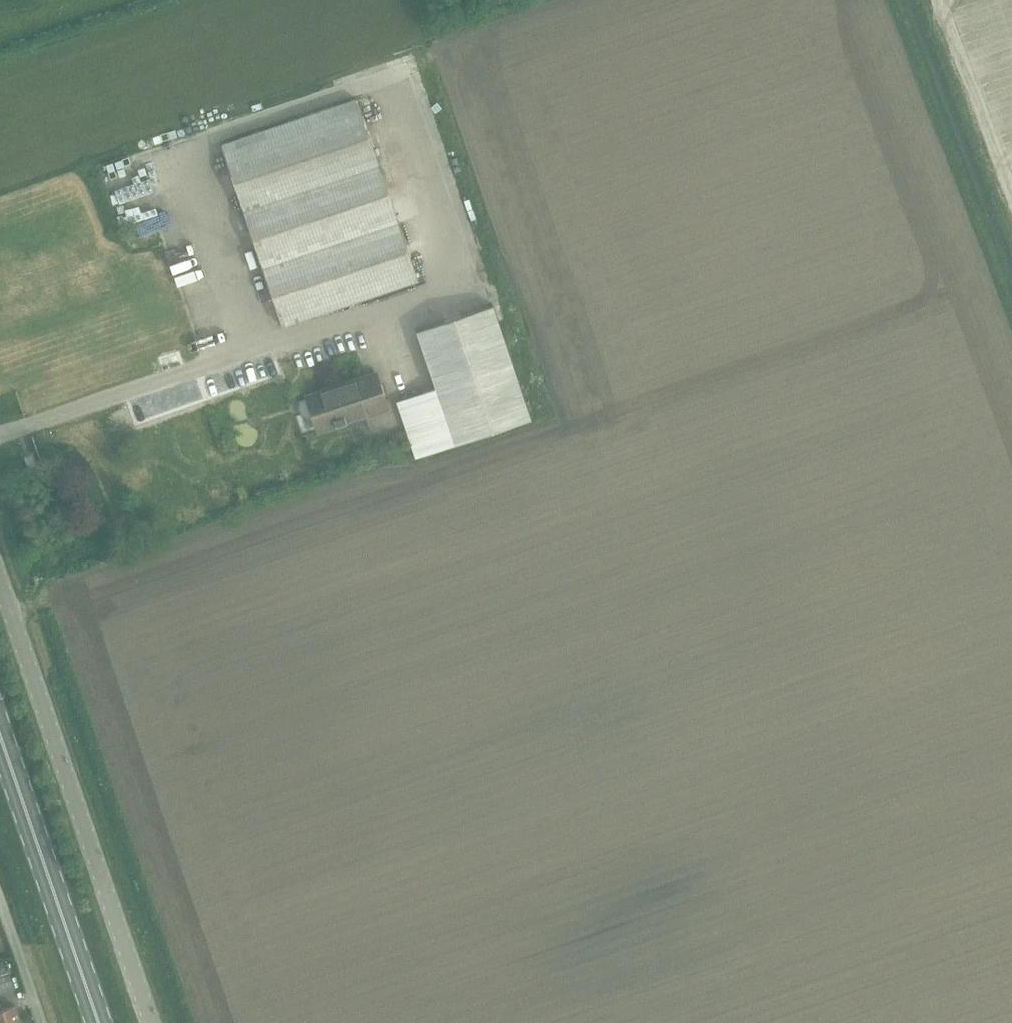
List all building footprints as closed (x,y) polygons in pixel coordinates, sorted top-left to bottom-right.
[(281,326),(417,280),(356,99),(220,145),(281,326)] [(415,331),(434,388),(395,401),(404,427),(414,458),(530,420),(491,305),(415,331)] [(344,422),(385,408),(374,375),(306,399),(317,431),(334,425),(335,428),(345,424),(344,422)] [(14,1006),(0,1011),(0,1022),(19,1022),(14,1006)]
